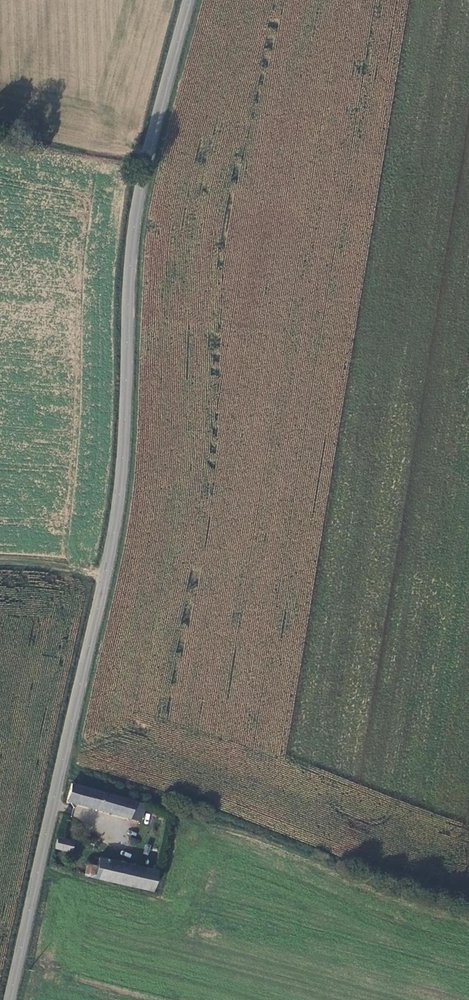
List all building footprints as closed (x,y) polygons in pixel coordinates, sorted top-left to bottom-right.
[(139,823),(145,808),(68,784),(64,800),(139,823)] [(60,839),(55,848),(67,854),(72,845),(60,839)] [(84,865),(82,876),(131,887),(135,867),(98,857),(95,867),(84,865)] [(156,872),(135,867),(131,887),(150,892),(156,872)]
